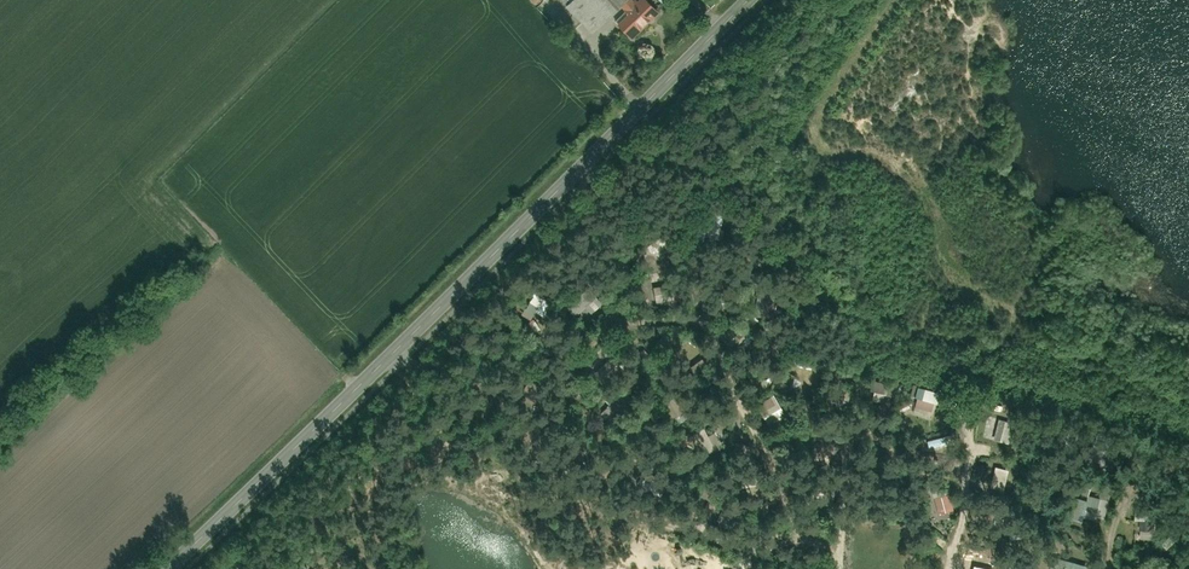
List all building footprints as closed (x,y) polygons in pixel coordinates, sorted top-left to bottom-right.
[(638,3),(634,0),(576,0),(569,7),(594,31),(619,6),(628,14),(617,25),(633,41),(660,13),(647,0),(641,0),(638,3)]
